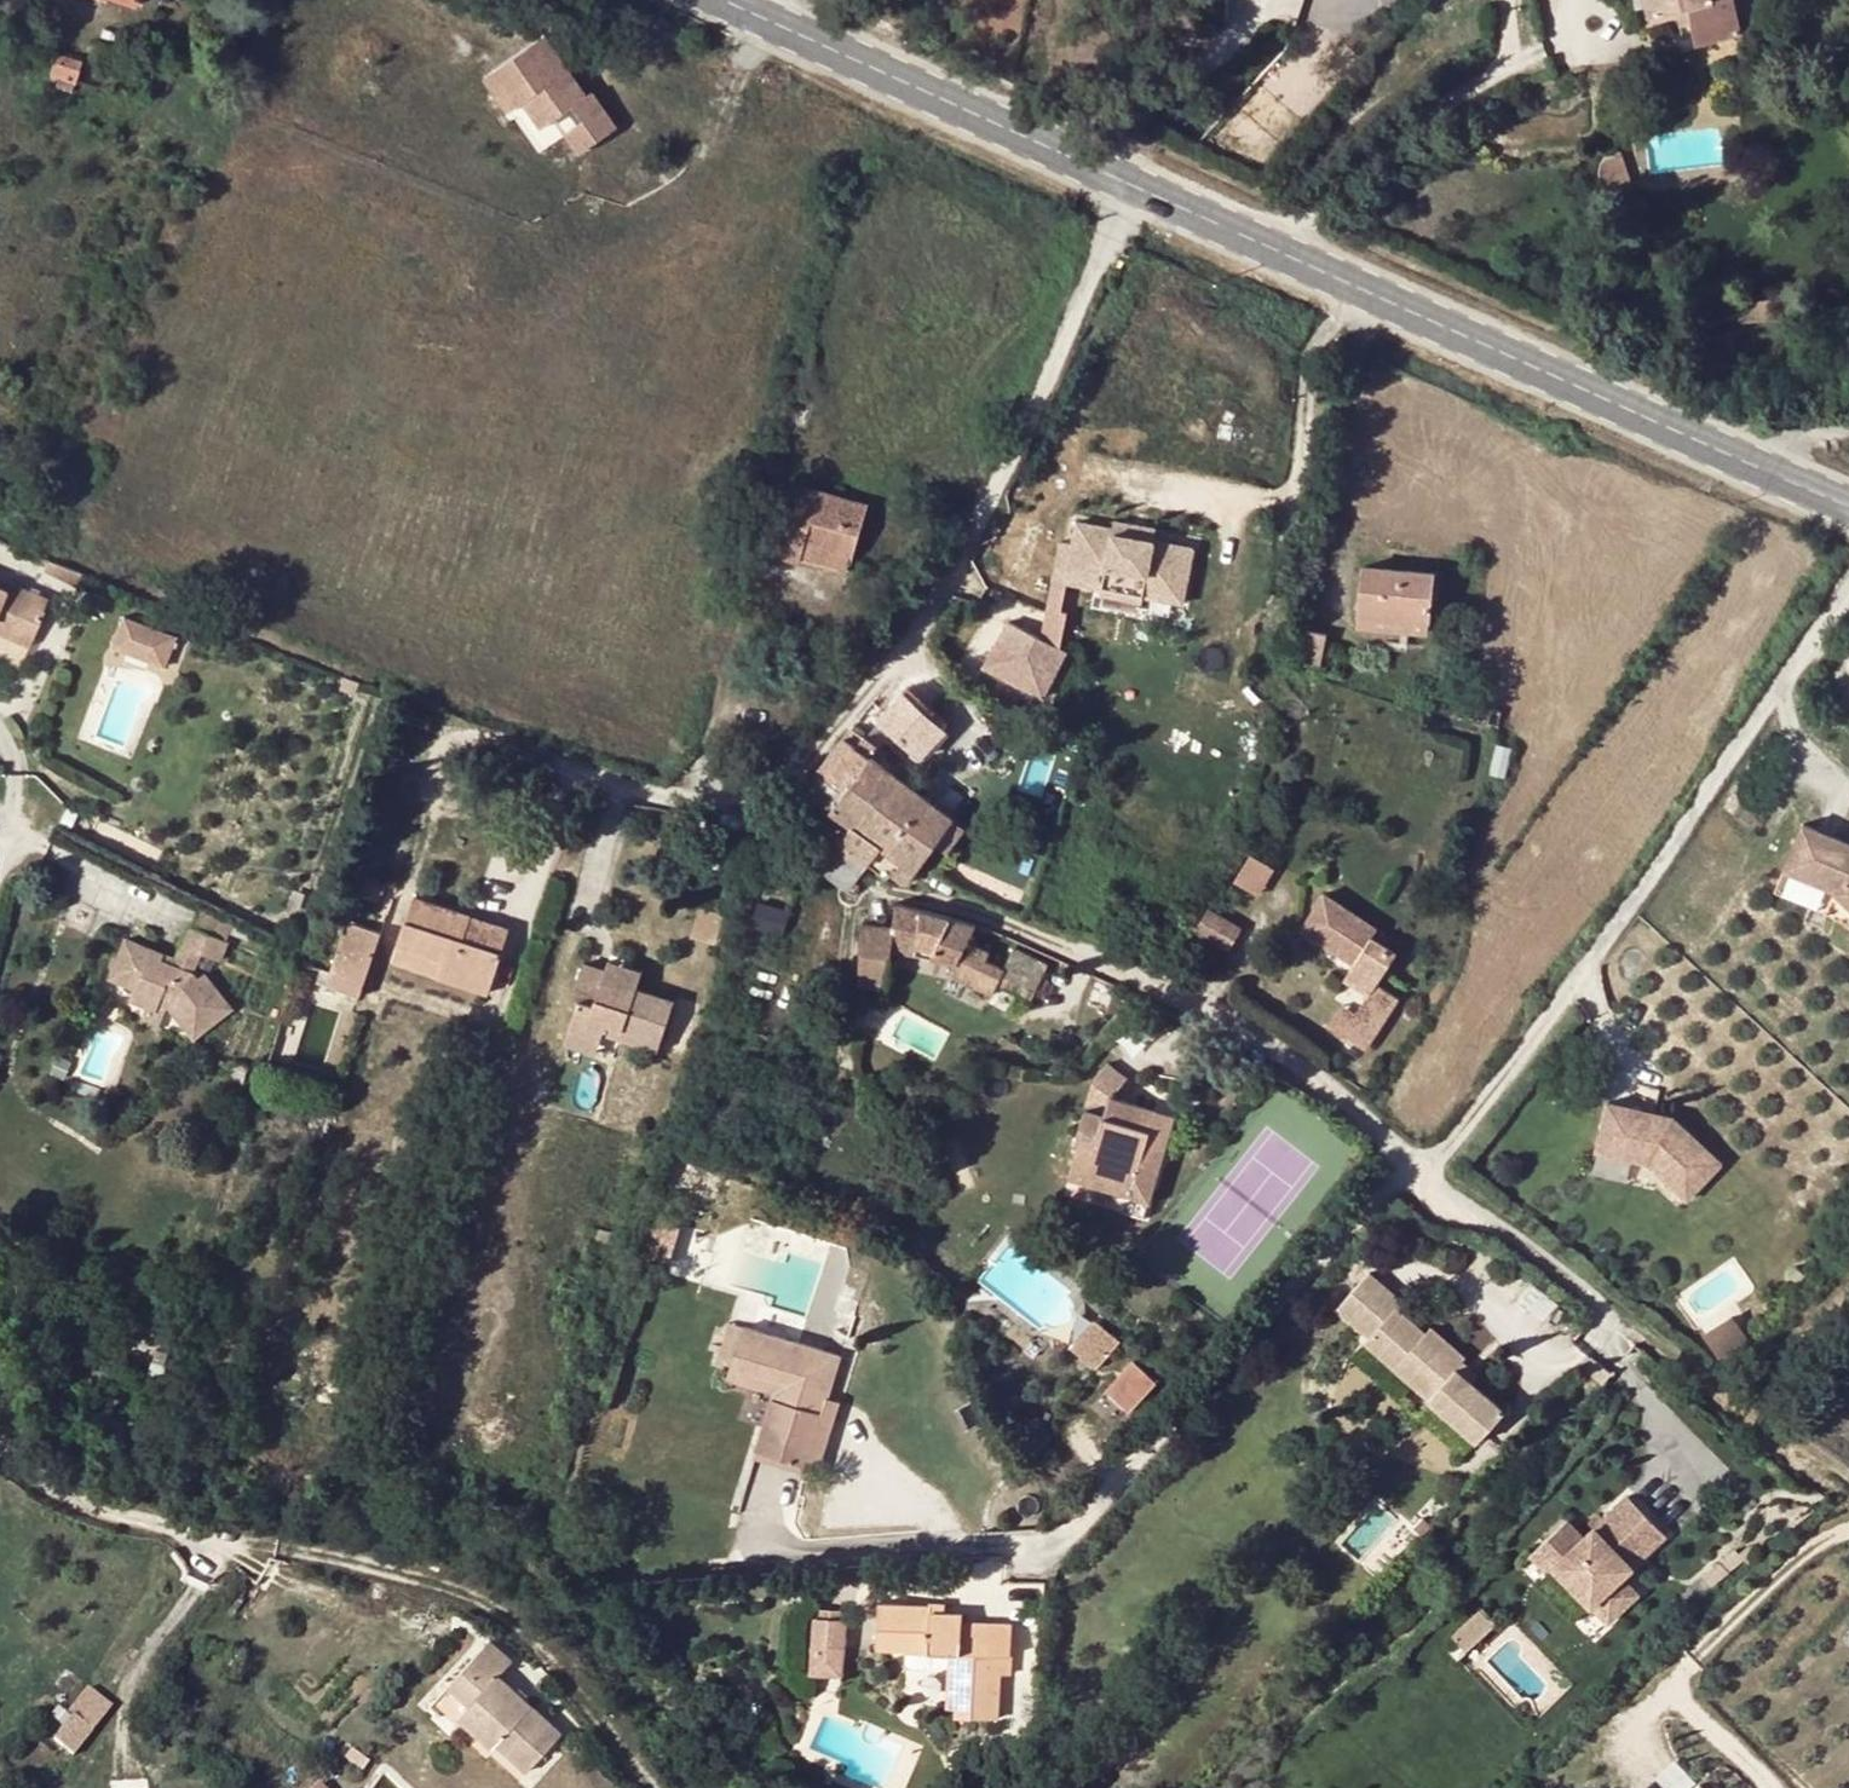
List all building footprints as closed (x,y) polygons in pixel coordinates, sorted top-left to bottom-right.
[(1654,0),(1645,0),(1649,19),(1657,17),(1654,0)] [(1669,15),(1679,13),(1693,10),(1696,23),(1700,45),(1741,35),(1733,0),(1660,0),(1669,15)] [(1693,10),(1679,13),(1682,26),(1696,23),(1693,10)] [(619,130),(593,93),(588,96),(546,36),(496,71),(521,107),(525,104),(544,130),(574,107),(585,122),(567,135),(581,155),(619,130)] [(78,85),(85,63),(59,55),(52,77),(78,85)] [(521,107),(496,71),(486,78),(511,114),(521,107)] [(75,95),(78,85),(52,77),(51,79),(49,88),(75,95)] [(1172,116),(1165,106),(1155,114),(1161,123),(1172,116)] [(1611,156),(1608,159),(1606,163),(1627,165),(1623,152),(1618,152),(1615,154),(1611,156)] [(1634,183),(1627,165),(1606,163),(1605,167),(1605,171),(1605,175),(1607,179),(1610,182),(1613,185),(1617,187),(1621,187),(1625,187),(1629,186),(1634,183)] [(1753,176),(1752,164),(1743,164),(1743,175),(1753,176)] [(1798,320),(1797,300),(1719,303),(1720,324),(1798,320)] [(1564,444),(1559,440),(1553,444),(1559,450),(1564,444)] [(790,522),(771,517),(762,552),(800,563),(802,557),(808,537),(855,551),(867,507),(801,487),(790,522)] [(1155,533),(1156,529),(1114,521),(1113,528),(1112,533),(1152,541),(1153,541),(1155,533)] [(1153,541),(1152,541),(1112,533),(1113,528),(1077,522),(1073,543),(1066,581),(1102,588),(1101,594),(1133,600),(1142,601),(1143,596),(1182,603),(1193,549),(1153,541)] [(855,551),(808,537),(802,557),(849,570),(855,551)] [(1066,581),(1073,543),(1061,541),(1042,643),(1064,654),(1070,621),(1064,620),(1072,582),(1066,581)] [(79,589),(85,575),(51,561),(46,574),(66,583),(67,585),(79,589)] [(1365,566),(1360,614),(1428,622),(1432,574),(1365,566)] [(50,601),(8,583),(5,590),(0,588),(0,626),(34,640),(50,601)] [(173,657),(182,637),(130,614),(121,634),(173,657)] [(1427,634),(1428,622),(1360,614),(1358,626),(1427,634)] [(1064,654),(999,622),(980,660),(1046,692),(1064,654)] [(0,626),(0,636),(31,649),(34,640),(0,626)] [(1320,671),(1327,636),(1309,631),(1301,667),(1320,671)] [(173,657),(121,634),(115,649),(167,671),(173,657)] [(945,732),(904,692),(878,719),(913,753),(919,758),(945,732)] [(1498,727),(1502,713),(1492,711),(1489,725),(1498,727)] [(844,739),(806,790),(828,805),(821,815),(838,828),(845,818),(854,824),(872,800),(901,820),(935,845),(945,852),(947,853),(965,829),(953,820),(962,816),(974,794),(956,784),(941,811),(895,777),(870,759),(877,749),(864,739),(862,744),(861,739),(856,737),(850,737),(846,738),(844,739)] [(840,842),(869,864),(901,820),(872,800),(854,824),(840,842)] [(910,880),(919,868),(935,845),(901,820),(869,864),(888,877),(891,873),(894,868),(910,880)] [(1805,826),(1786,871),(1837,892),(1848,904),(1848,845),(1805,826)] [(830,857),(829,859),(857,882),(859,878),(866,868),(869,864),(840,842),(838,846),(830,857)] [(1244,852),(1229,879),(1256,893),(1271,867),(1244,852)] [(829,859),(820,869),(850,892),(857,882),(829,859)] [(910,880),(894,868),(891,873),(906,884),(910,880)] [(386,884),(366,877),(362,890),(382,896),(386,884)] [(439,977),(488,994),(502,953),(464,940),(472,917),(415,898),(400,946),(445,961),(439,977)] [(1379,939),(1384,931),(1333,898),(1312,931),(1362,964),(1372,949),(1379,939)] [(894,928),(891,948),(956,966),(951,976),(992,996),(999,982),(1031,998),(1046,967),(1015,951),(1004,970),(986,961),(989,953),(967,943),(975,926),(905,907),(896,905),(894,928)] [(195,906),(188,923),(227,940),(234,921),(195,906)] [(715,944),(723,917),(701,910),(693,936),(715,944)] [(1231,953),(1244,930),(1211,910),(1196,933),(1231,953)] [(472,917),(464,940),(502,953),(509,930),(472,917)] [(114,958),(139,968),(133,985),(129,996),(143,1002),(154,1006),(157,998),(164,1001),(167,1002),(194,1037),(234,1007),(208,973),(200,979),(193,968),(199,951),(220,959),(227,940),(188,923),(175,959),(122,937),(114,958)] [(380,933),(349,923),(333,973),(323,970),(318,984),(359,997),(380,933)] [(865,987),(885,989),(886,990),(891,948),(894,928),(863,926),(862,987),(865,987)] [(1399,941),(1384,931),(1379,939),(1394,949),(1399,941)] [(1369,996),(1356,1017),(1343,1037),(1348,1040),(1340,1052),(1356,1062),(1364,1050),(1365,1051),(1398,1001),(1376,987),(1392,963),(1399,952),(1394,949),(1379,939),(1372,949),(1362,964),(1350,983),(1369,996)] [(439,977),(445,961),(400,946),(395,963),(439,977)] [(133,985),(139,968),(114,958),(108,974),(133,985)] [(639,992),(645,974),(609,963),(606,973),(604,980),(639,992)] [(660,1052),(676,1004),(639,992),(604,980),(606,973),(585,965),(573,1000),(580,1003),(566,1043),(599,1054),(606,1033),(660,1052)] [(155,1025),(164,1001),(157,998),(154,1006),(143,1002),(136,1017),(155,1025)] [(1329,1028),(1343,1037),(1356,1017),(1343,1008),(1329,1028)] [(1155,1178),(1164,1148),(1158,1147),(1160,1132),(1156,1131),(1148,1121),(1150,1112),(1112,1101),(1127,1076),(1110,1066),(1094,1087),(1077,1145),(1084,1147),(1083,1150),(1080,1149),(1076,1163),(1092,1168),(1094,1160),(1101,1162),(1097,1176),(1133,1188),(1131,1197),(1150,1203),(1158,1178),(1155,1178)] [(1724,1165),(1676,1119),(1610,1104),(1598,1152),(1651,1164),(1689,1201),(1724,1165)] [(1160,1132),(1158,1147),(1164,1148),(1167,1149),(1175,1119),(1150,1112),(1148,1121),(1156,1131),(1160,1132)] [(1071,1180),(1131,1197),(1133,1188),(1097,1176),(1101,1162),(1094,1160),(1092,1168),(1076,1163),(1071,1180)] [(672,1264),(682,1229),(681,1229),(684,1220),(657,1211),(644,1256),(672,1264)] [(860,1303),(870,1274),(851,1267),(841,1297),(842,1298),(860,1303)] [(1415,1394),(1453,1353),(1425,1327),(1418,1334),(1392,1310),(1398,1303),(1366,1273),(1332,1308),(1368,1341),(1364,1345),(1415,1394)] [(946,1284),(940,1290),(951,1305),(959,1296),(946,1284)] [(1745,1340),(1731,1317),(1706,1334),(1720,1356),(1745,1340)] [(1120,1337),(1095,1321),(1075,1349),(1101,1366),(1120,1337)] [(828,1398),(841,1356),(730,1323),(718,1363),(732,1368),(777,1383),(773,1395),(756,1451),(758,1452),(807,1467),(828,1398)] [(1451,1371),(1460,1360),(1453,1353),(1415,1394),(1471,1446),(1499,1417),(1451,1371)] [(1157,1382),(1135,1362),(1108,1391),(1131,1412),(1157,1382)] [(165,1367),(155,1364),(152,1374),(162,1376),(165,1367)] [(773,1395),(777,1383),(732,1368),(727,1381),(773,1395)] [(821,1471),(843,1403),(828,1398),(807,1467),(821,1471)] [(807,1467),(758,1452),(754,1461),(804,1477),(807,1467)] [(1560,1526),(1542,1544),(1562,1565),(1555,1571),(1610,1628),(1636,1603),(1620,1586),(1604,1571),(1612,1562),(1628,1578),(1665,1542),(1625,1505),(1582,1546),(1560,1526)] [(1555,1571),(1562,1565),(1542,1544),(1525,1561),(1545,1581),(1555,1571)] [(1604,1571),(1620,1586),(1628,1578),(1612,1562),(1604,1571)] [(930,1608),(930,1613),(945,1614),(945,1605),(931,1604),(930,1608)] [(962,1615),(945,1614),(930,1613),(930,1608),(880,1607),(878,1642),(928,1644),(928,1653),(950,1654),(960,1655),(957,1709),(957,1719),(998,1722),(1000,1675),(1010,1675),(1012,1627),(962,1626),(962,1615)] [(843,1620),(844,1610),(821,1609),(821,1619),(843,1620)] [(1496,1628),(1482,1613),(1452,1643),(1466,1657),(1496,1628)] [(847,1649),(849,1620),(848,1620),(843,1620),(821,1619),(815,1618),(814,1647),(847,1649)] [(564,1736),(501,1677),(515,1662),(492,1642),(449,1688),(470,1708),(459,1720),(494,1752),(498,1748),(528,1775),(564,1736)] [(878,1650),(928,1653),(928,1644),(878,1642),(878,1650)] [(845,1678),(847,1649),(814,1647),(812,1677),(845,1678)] [(957,1709),(960,1655),(950,1654),(947,1709),(957,1709)] [(109,1703),(131,1682),(109,1660),(88,1683),(92,1686),(109,1703)] [(91,1723),(109,1703),(92,1686),(73,1706),(91,1723)] [(147,1782),(113,1779),(112,1787),(147,1787),(147,1782)] [(1691,1779),(1682,1787),(1700,1787),(1691,1779)]
